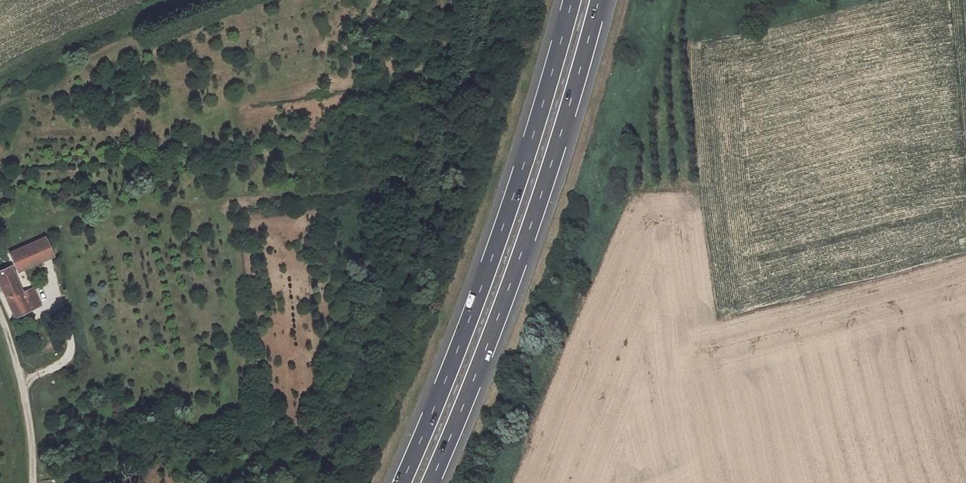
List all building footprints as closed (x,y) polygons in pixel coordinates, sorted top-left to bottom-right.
[(46,234),(12,251),(22,270),(56,252),(46,234)] [(18,313),(43,301),(36,286),(27,290),(14,265),(0,272),(0,280),(18,313)]
